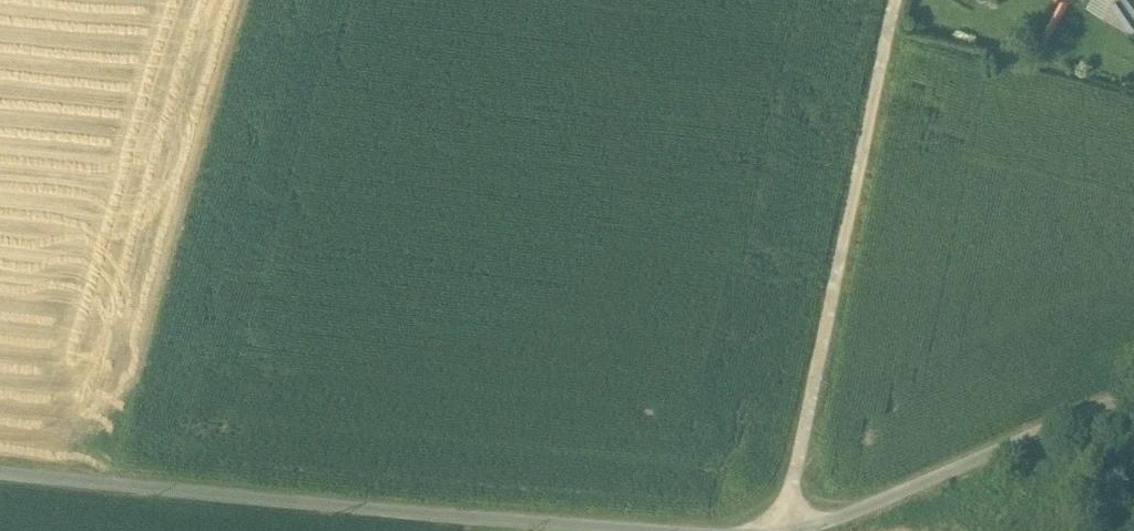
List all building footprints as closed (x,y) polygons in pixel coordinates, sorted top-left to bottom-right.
[(1086,6),(1103,15),(1133,33),(1133,0),(1089,0),(1086,6)]
